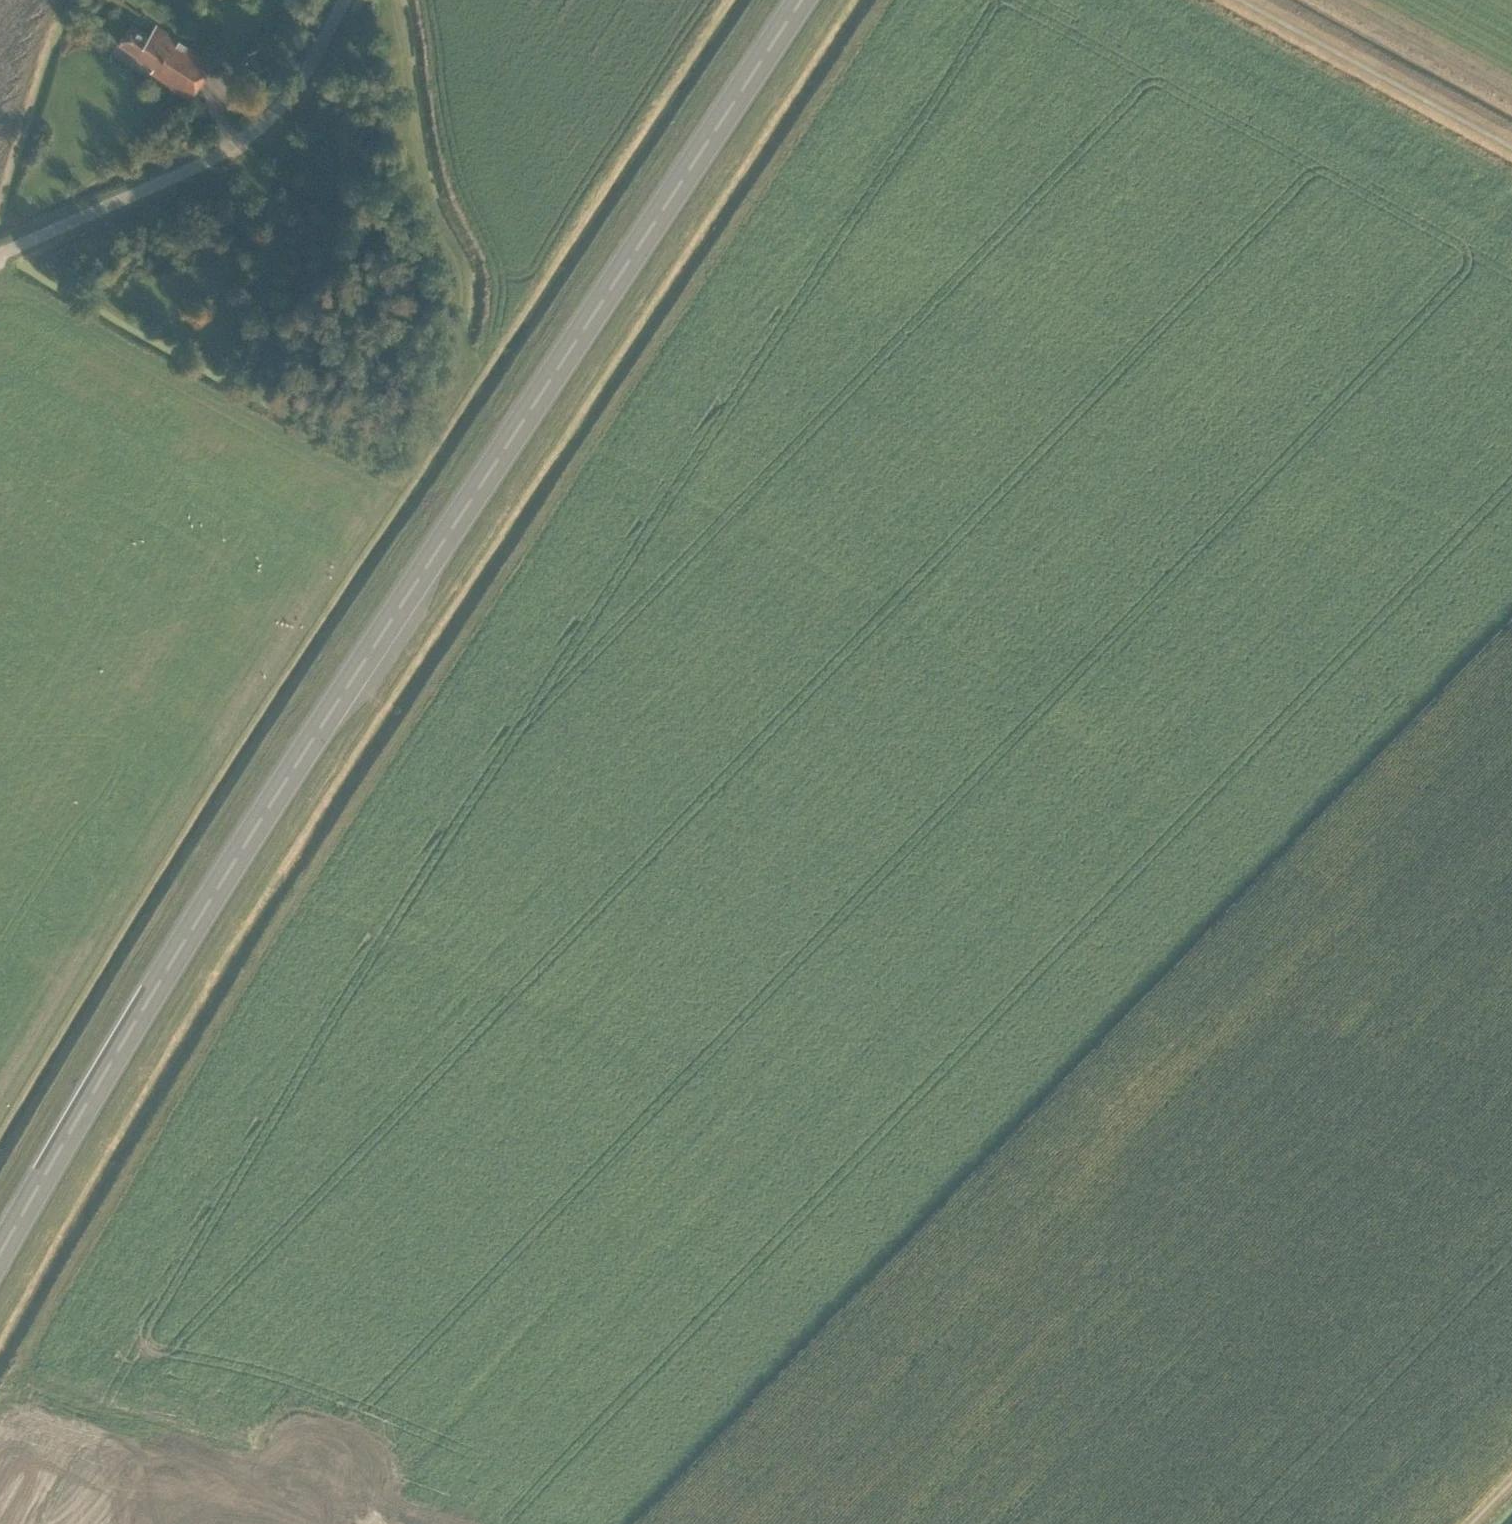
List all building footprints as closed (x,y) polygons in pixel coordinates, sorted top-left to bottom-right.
[(155,24),(148,34),(132,22),(118,41),(154,65),(151,70),(189,96),(213,62),(155,24)] [(271,42),(254,49),(261,67),(278,61),(271,42)]
